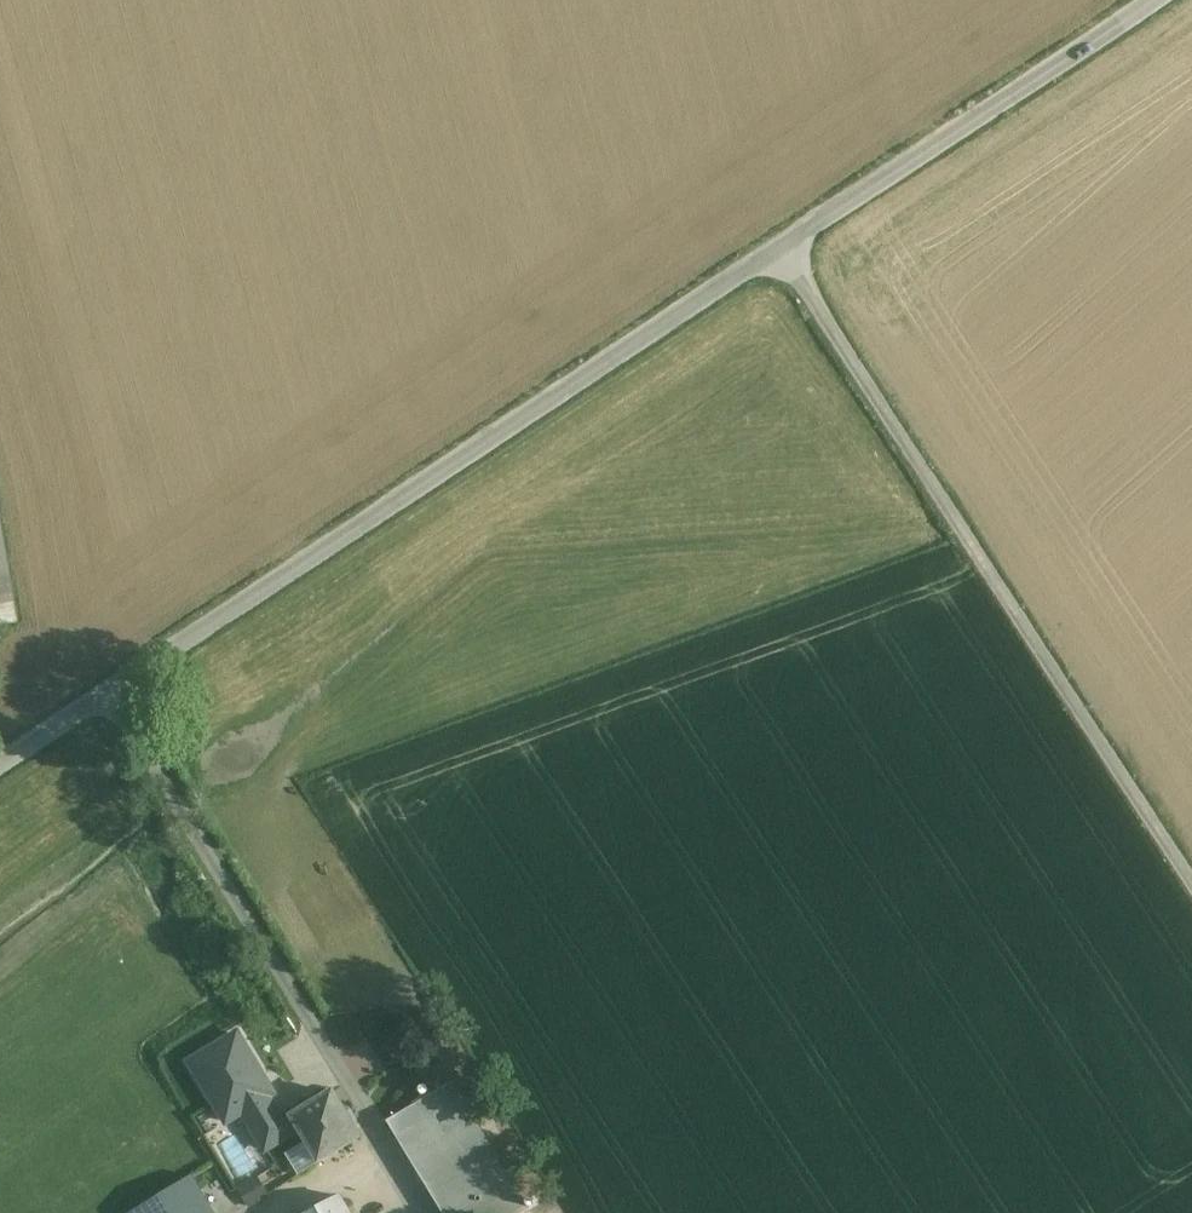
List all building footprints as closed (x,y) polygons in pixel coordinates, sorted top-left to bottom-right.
[(0,557),(0,603),(13,601),(5,556),(0,557)] [(0,603),(0,629),(17,626),(13,601),(0,603)] [(273,1094),(237,1035),(201,1057),(209,1070),(199,1077),(227,1123),(243,1113),(266,1150),(291,1135),(289,1133),(298,1128),(292,1119),(284,1124),(268,1098),(273,1094)] [(452,1084),(415,1106),(455,1171),(480,1212),(525,1212),(529,1211),(452,1084)] [(336,1098),(324,1094),(313,1100),(313,1105),(293,1117),(321,1164),(363,1139),(357,1130),(362,1127),(349,1105),(343,1108),(336,1098)] [(455,1171),(415,1106),(390,1122),(429,1187),(455,1171)] [(429,1187),(445,1212),(480,1212),(455,1171),(429,1187)] [(131,1212),(214,1212),(192,1176),(131,1212)] [(235,1185),(245,1205),(265,1195),(255,1176),(235,1185)] [(339,1196),(311,1212),(349,1212),(339,1196)]
